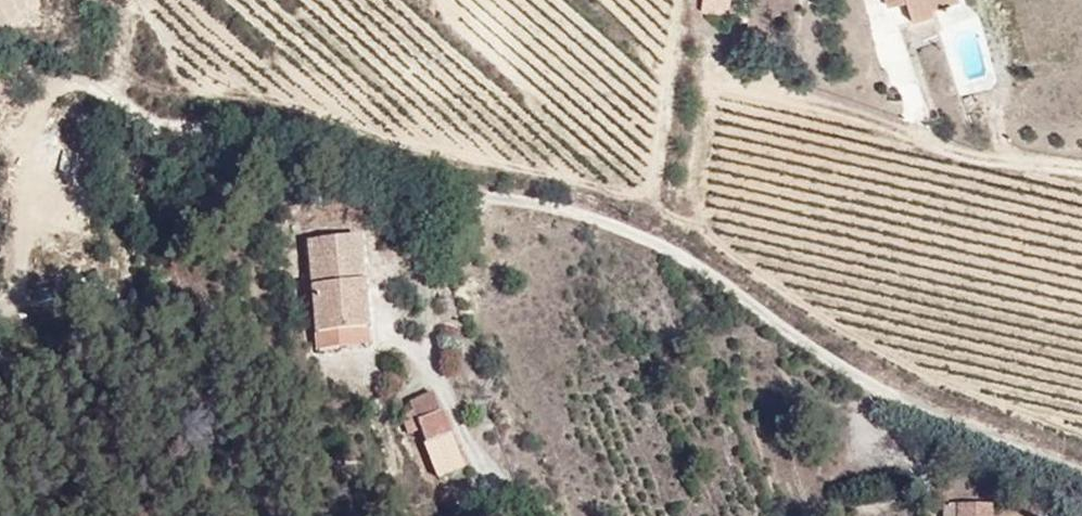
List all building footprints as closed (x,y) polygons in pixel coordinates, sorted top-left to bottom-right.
[(725,0),(699,0),(699,14),(724,16),(725,0)] [(904,0),(883,0),(885,8),(905,3),(904,0)] [(910,25),(934,18),(932,10),(955,3),(954,0),(904,0),(910,25)] [(13,78),(0,77),(0,90),(13,78)] [(370,335),(371,242),(320,242),(355,335),(370,335)] [(355,335),(320,242),(320,335),(355,335)] [(362,354),(355,335),(320,335),(320,353),(362,354)] [(370,354),(370,335),(355,335),(362,354),(370,354)] [(464,471),(436,398),(410,407),(412,417),(398,422),(405,443),(421,438),(438,481),(464,471)] [(987,508),(950,508),(950,515),(987,515),(987,508)]
